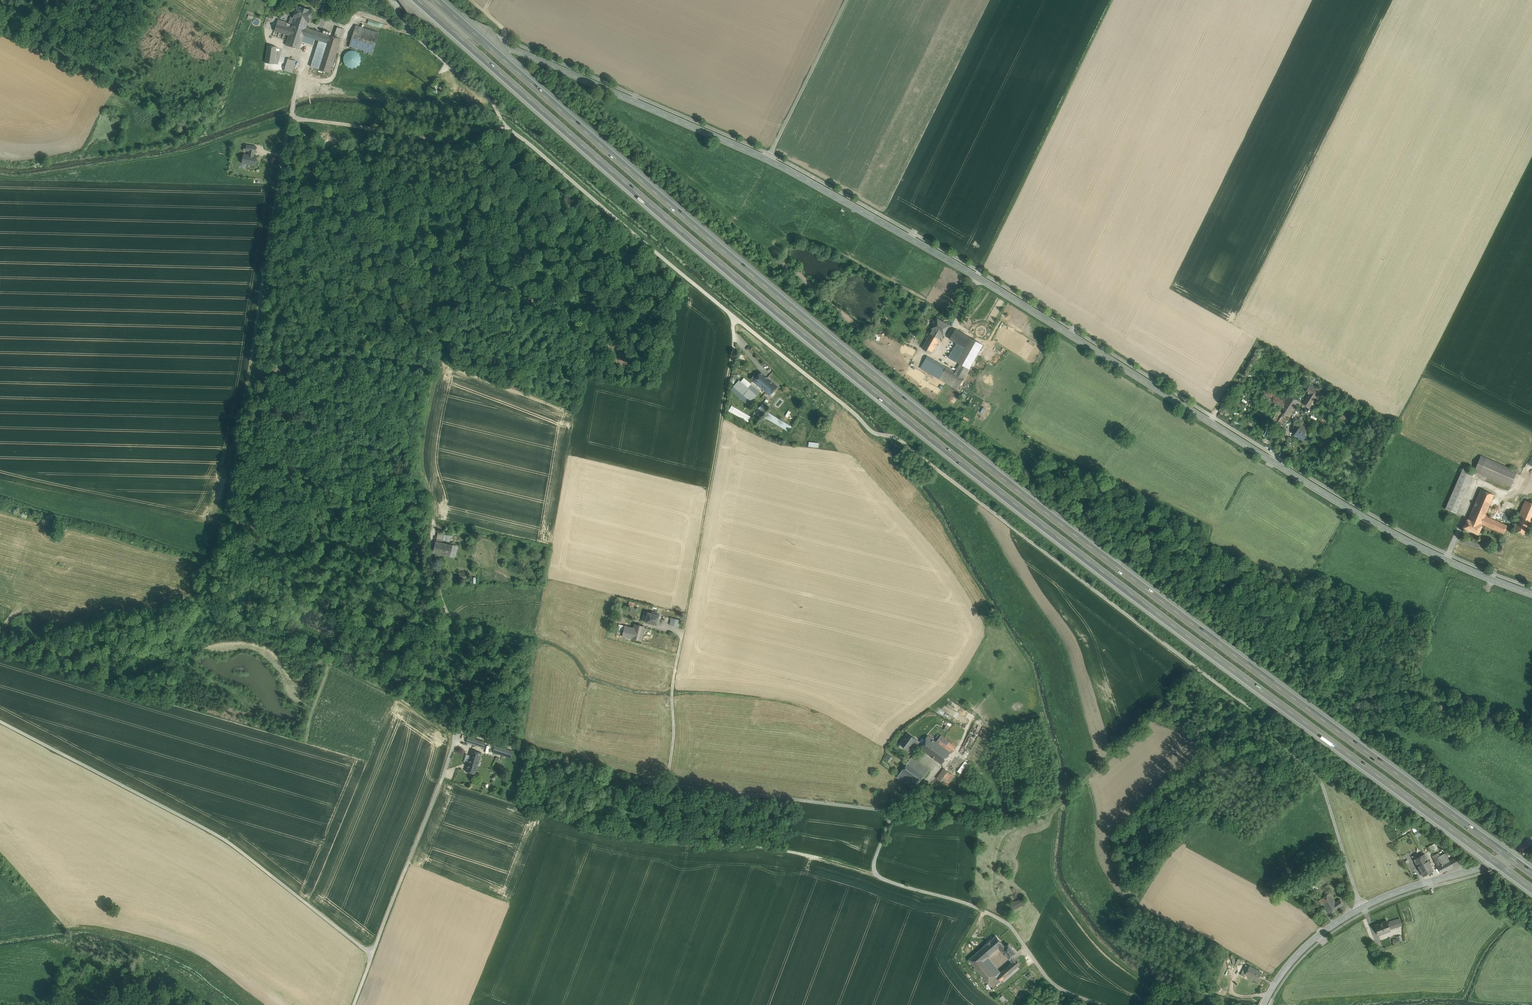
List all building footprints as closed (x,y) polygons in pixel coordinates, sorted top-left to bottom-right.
[(312,11),(297,6),(294,18),(293,22),(307,27),(308,22),(309,22),(312,11)] [(307,27),(293,22),(292,24),(289,23),(274,19),(271,29),(289,35),(286,45),(300,49),(302,41),(304,36),(306,28),(307,27)] [(379,33),(356,25),(349,46),(372,53),(379,33)] [(344,29),(337,27),(334,37),(341,39),(344,29)] [(317,31),(306,28),(304,36),(315,39),(317,31)] [(329,35),(322,33),(319,41),(326,43),(329,35)] [(334,37),(329,35),(326,43),(318,69),(330,73),(341,39),(334,37)] [(278,38),(269,36),(266,58),(275,59),(278,38)] [(315,39),(304,36),(302,41),(313,45),(315,39)] [(319,41),(311,67),(318,69),(326,43),(319,41)] [(346,55),(344,57),(343,60),(343,64),(345,66),(348,68),(351,69),(354,68),(357,67),(359,64),(359,61),(359,58),(357,55),(355,53),(351,53),(348,53),(346,55)] [(296,61),(288,59),(284,70),(292,73),(296,61)] [(257,146),(247,145),(246,151),(249,151),(248,155),(244,154),(242,162),(247,163),(246,164),(256,166),(257,156),(254,156),(255,152),(256,152),(257,146)] [(933,328),(943,334),(944,334),(949,325),(938,319),(933,328)] [(943,334),(933,328),(931,333),(940,339),(943,334)] [(983,345),(955,329),(950,339),(957,343),(964,347),(956,361),(960,364),(956,371),(956,373),(953,378),(943,372),(942,375),(939,379),(958,390),(983,345)] [(940,339),(931,333),(922,348),(932,354),(940,339)] [(957,343),(949,357),(956,361),(964,347),(957,343)] [(898,358),(910,362),(915,348),(903,344),(898,358)] [(946,367),(928,356),(923,365),(933,370),(942,375),(943,372),(946,367)] [(921,368),(931,374),(933,370),(923,365),(921,368)] [(956,373),(946,367),(943,372),(953,378),(956,373)] [(942,375),(933,370),(931,374),(939,379),(942,375)] [(770,380),(761,372),(756,377),(753,381),(762,389),(770,380)] [(749,389),(739,380),(733,386),(744,395),(749,389)] [(770,380),(762,389),(770,395),(777,386),(770,380)] [(1320,391),(1310,385),(1305,391),(1309,394),(1303,404),(1309,408),(1320,391)] [(744,395),(733,386),(728,391),(747,406),(757,395),(749,389),(744,395)] [(1289,394),(1284,401),(1265,389),(1259,397),(1275,407),(1276,406),(1279,408),(1272,419),(1283,427),(1300,401),(1289,394)] [(764,406),(753,418),(758,422),(768,410),(764,406)] [(731,409),(728,414),(750,425),(752,421),(731,409)] [(1353,420),(1343,413),(1338,420),(1348,427),(1353,420)] [(773,415),(769,420),(789,431),(792,426),(773,415)] [(765,422),(763,425),(784,437),(786,434),(765,422)] [(1301,424),(1295,434),(1303,440),(1310,430),(1301,424)] [(1517,471),(1481,456),(1474,471),(1510,486),(1517,471)] [(1463,468),(1445,509),(1456,513),(1474,472),(1463,468)] [(1481,524),(1485,514),(1494,495),(1481,489),(1468,519),(1481,525),(1481,524)] [(1525,500),(1513,529),(1526,535),(1531,521),(1531,503),(1525,500)] [(1485,514),(1481,524),(1504,533),(1507,525),(1486,516),(1487,515),(1485,514)] [(1468,519),(1467,519),(1463,528),(1478,534),(1482,525),(1468,519)] [(452,545),(436,542),(434,552),(450,556),(452,545)] [(657,613),(652,611),(651,613),(648,612),(645,622),(657,625),(660,615),(656,614),(657,613)] [(670,624),(679,626),(681,619),(672,617),(670,624)] [(644,626),(635,624),(634,628),(625,626),(622,636),(641,641),(644,626)] [(909,733),(901,743),(909,749),(913,743),(917,739),(909,733)] [(928,736),(925,740),(923,739),(922,741),(923,742),(922,743),(919,747),(926,753),(930,748),(931,749),(936,742),(928,736)] [(485,742),(471,738),(470,742),(484,746),(485,742)] [(922,743),(917,739),(913,743),(919,748),(919,747),(922,743)] [(955,746),(949,741),(944,748),(950,752),(952,753),(957,745),(956,745),(955,746)] [(944,748),(936,742),(931,749),(930,748),(926,753),(942,764),(950,752),(944,748)] [(495,745),(493,752),(506,756),(508,750),(495,745)] [(481,753),(472,750),(470,755),(472,755),(472,758),(474,759),(474,760),(479,761),(481,753)] [(474,759),(472,758),(472,755),(470,755),(466,771),(475,774),(479,761),(474,760),(474,759)] [(929,770),(912,757),(909,762),(925,774),(929,770)] [(957,771),(960,773),(967,763),(964,760),(957,771)] [(925,774),(909,762),(901,771),(918,784),(925,774)] [(945,769),(937,778),(944,783),(951,774),(945,769)] [(918,784),(901,771),(897,777),(914,790),(918,784)] [(951,774),(944,783),(947,786),(954,776),(951,774)] [(1416,824),(1411,826),(1415,836),(1420,834),(1416,824)] [(1435,844),(1427,847),(1430,852),(1437,848),(1435,844)] [(1440,856),(1433,859),(1437,866),(1449,860),(1445,853),(1440,856)] [(1425,854),(1414,860),(1417,866),(1422,864),(1421,862),(1423,860),(1424,862),(1428,860),(1425,854)] [(1457,856),(1449,860),(1453,867),(1460,863),(1457,856)] [(1428,860),(1424,862),(1423,860),(1421,862),(1422,864),(1417,866),(1423,876),(1433,871),(1428,860)] [(1449,860),(1437,866),(1441,873),(1453,867),(1449,860)] [(1012,900),(1019,898),(1016,890),(1010,893),(1012,900)] [(1336,902),(1329,893),(1326,895),(1320,900),(1329,913),(1339,907),(1336,902)] [(1021,899),(1008,907),(1011,913),(1025,905),(1021,899)] [(1405,917),(1390,921),(1392,928),(1406,924),(1405,917)] [(1387,921),(1375,925),(1379,935),(1390,930),(1387,921)] [(996,936),(976,953),(983,961),(987,957),(999,947),(1002,950),(1005,947),(996,936)] [(1005,947),(1002,950),(1010,959),(1014,956),(1017,953),(1009,944),(1005,947)] [(987,957),(983,961),(976,953),(969,959),(993,988),(1000,981),(996,976),(1000,973),(987,957)] [(1000,973),(996,976),(1000,981),(1001,981),(1002,983),(1020,968),(1018,966),(1021,964),(1014,956),(1010,959),(1013,962),(1000,973)] [(1262,972),(1250,966),(1249,967),(1247,970),(1245,974),(1257,981),(1262,972)] [(367,1004),(377,1004),(386,982),(378,979),(367,1004)] [(378,1004),(387,1004),(395,986),(387,983),(378,1004)] [(388,1004),(397,1004),(403,989),(395,986),(388,1004)] [(401,1004),(410,1004),(415,994),(407,991),(401,1004)] [(411,1004),(421,1004),(424,997),(416,994),(411,1004)]
